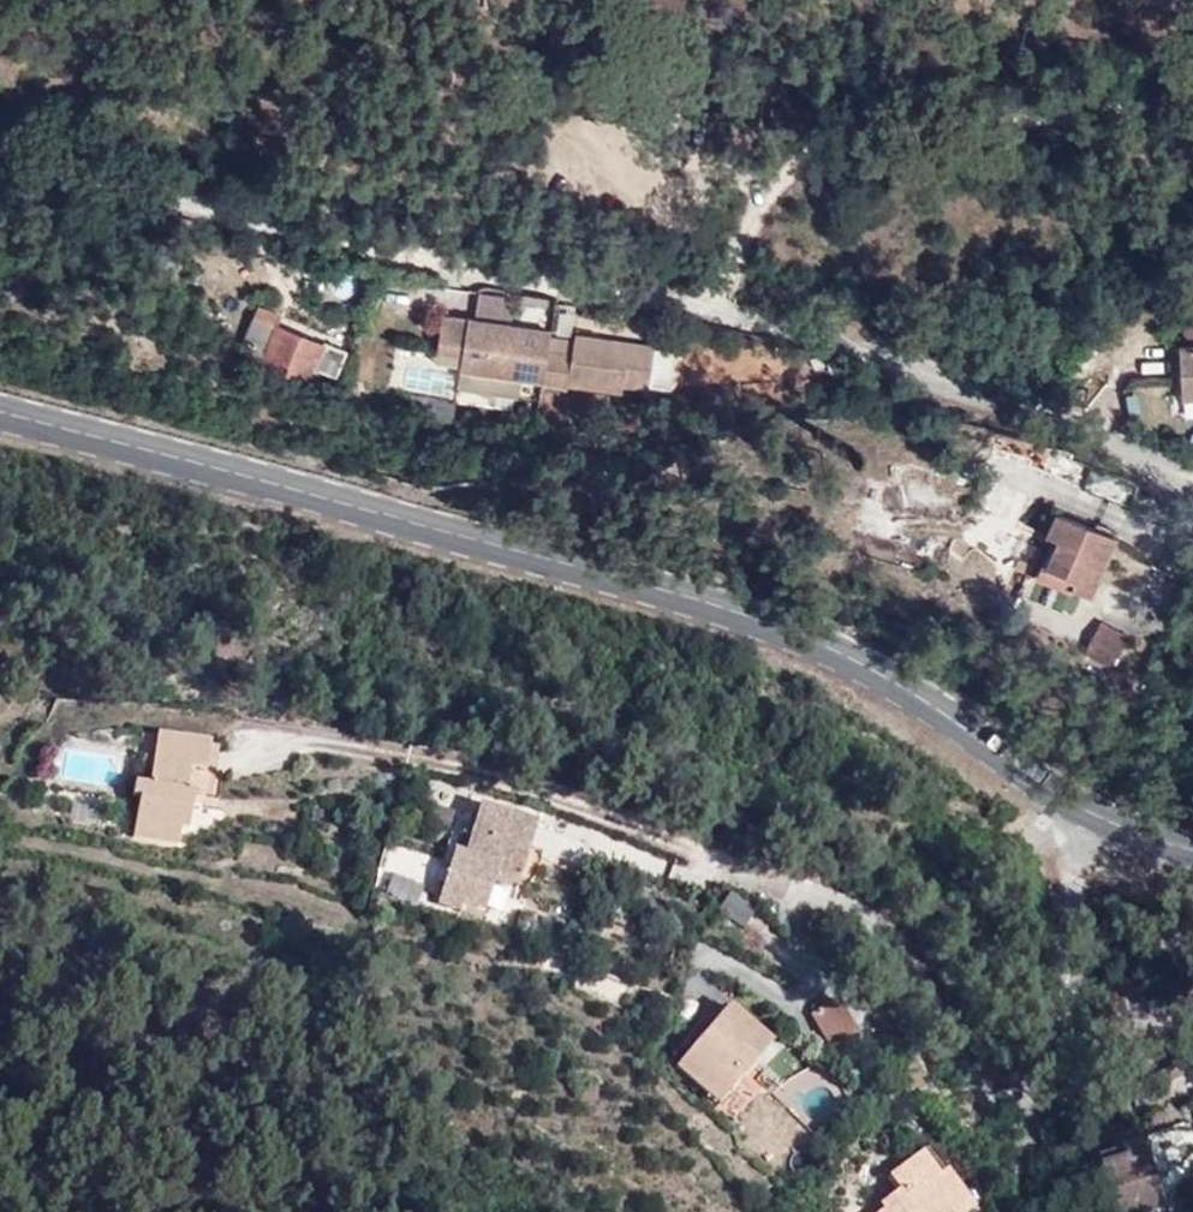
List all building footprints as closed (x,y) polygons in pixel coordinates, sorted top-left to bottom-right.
[(333,292),(358,302),(370,274),(345,265),(333,292)] [(481,292),(478,314),(515,320),(518,298),(481,292)] [(258,305),(254,314),(281,325),(284,316),(258,305)] [(554,330),(576,334),(578,314),(557,311),(554,330)] [(332,392),(348,346),(324,336),(322,342),(281,325),(254,314),(244,341),(261,348),(253,368),(309,390),(312,383),(332,392)] [(554,331),(505,324),(503,334),(480,331),(481,321),(446,316),(440,356),(465,360),(464,371),(546,382),(545,389),(570,393),(571,386),(625,394),(626,386),(648,389),(654,346),(576,335),(575,341),(574,350),(551,347),(553,338),(554,331)] [(503,334),(505,324),(481,321),(480,331),(503,334)] [(575,341),(553,338),(551,347),(574,350),(575,341)] [(654,346),(648,389),(668,392),(674,349),(654,346)] [(1181,348),(1184,400),(1192,400),(1192,347),(1181,348)] [(415,422),(452,428),(457,400),(420,392),(415,422)] [(914,500),(947,505),(950,485),(916,480),(914,500)] [(1094,597),(1118,539),(1060,515),(1051,537),(1062,541),(1051,568),(1051,569),(1079,581),(1075,589),(1076,589),(1094,597)] [(1075,594),(1076,589),(1075,589),(1079,581),(1051,569),(1051,568),(1044,565),(1039,579),(1075,594)] [(1109,666),(1125,637),(1099,622),(1082,650),(1109,666)] [(149,783),(156,736),(141,733),(133,781),(149,783)] [(208,743),(156,736),(149,783),(133,781),(131,795),(139,796),(134,832),(177,838),(179,826),(188,827),(193,792),(201,792),(208,743)] [(219,745),(208,743),(201,792),(212,793),(219,745)] [(514,847),(522,817),(480,802),(472,829),(464,854),(472,856),(468,868),(448,863),(436,901),(457,908),(460,897),(481,903),(490,873),(515,881),(525,849),(514,847)] [(534,820),(522,817),(514,847),(525,849),(534,820)] [(464,854),(472,829),(460,825),(448,863),(468,868),(472,856),(464,854)] [(729,896),(716,915),(743,934),(757,915),(729,896)] [(834,1052),(860,1035),(839,998),(812,1014),(834,1052)] [(720,1103),(773,1044),(731,1005),(678,1065),(720,1103)] [(1155,1137),(1165,1160),(1192,1148),(1183,1126),(1155,1137)] [(1117,1211),(1139,1211),(1131,1184),(1155,1177),(1142,1138),(1097,1153),(1117,1211)] [(942,1175),(924,1151),(890,1177),(900,1192),(884,1204),(887,1209),(884,1211),(953,1211),(931,1183),(942,1175)] [(942,1175),(931,1183),(953,1211),(972,1211),(976,1209),(946,1171),(942,1175)]
